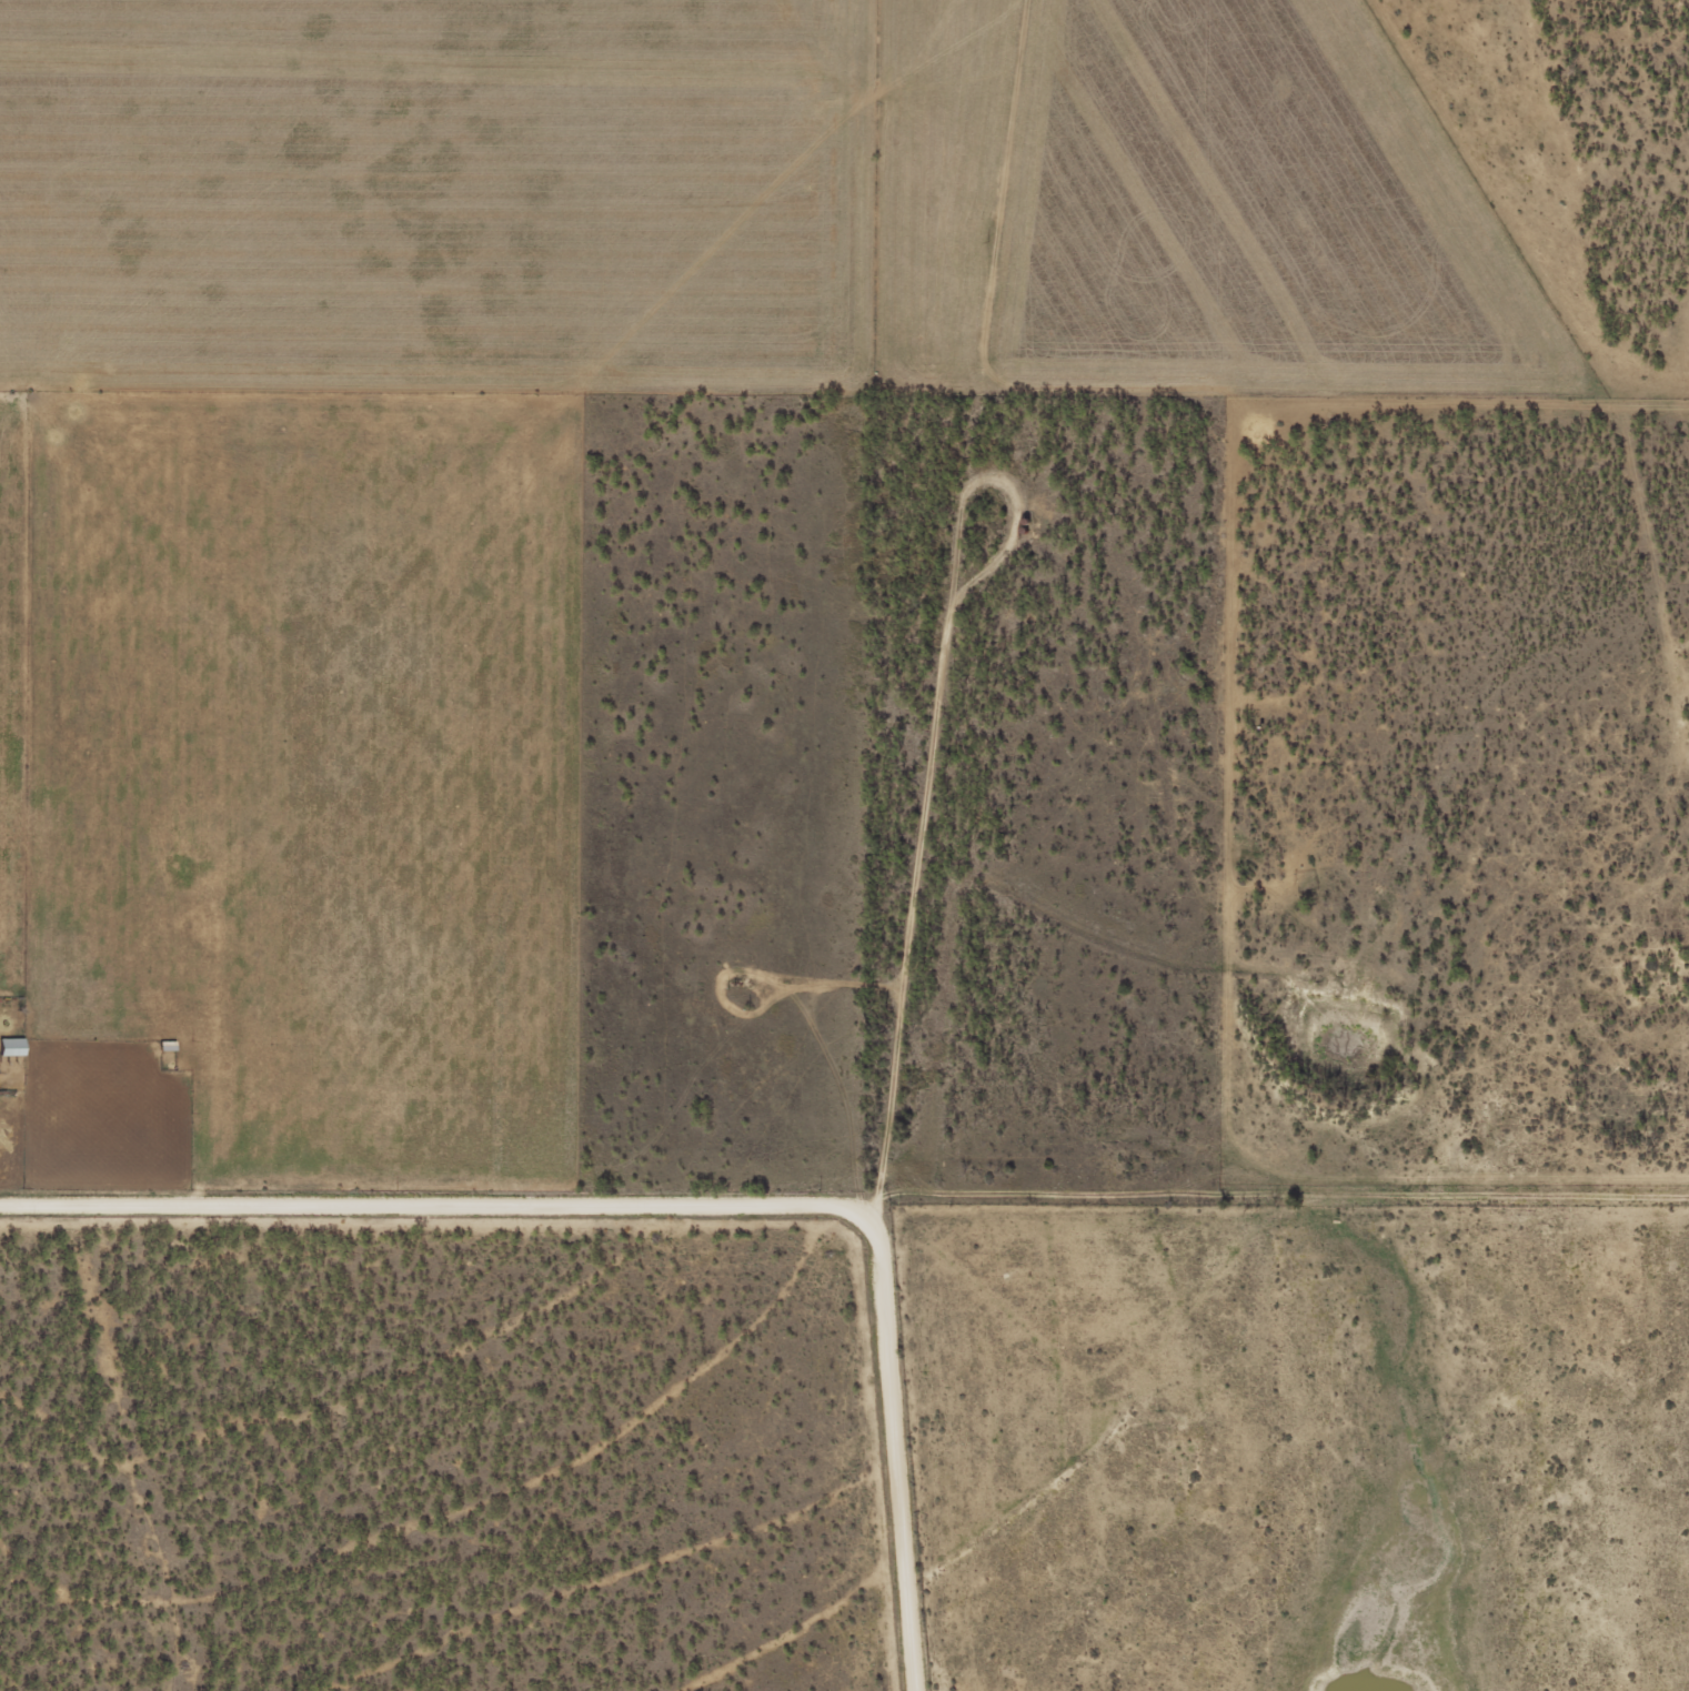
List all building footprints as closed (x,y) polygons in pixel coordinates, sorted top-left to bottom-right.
[(24,1056),(25,1038),(0,1038),(0,1048),(0,1055),(24,1056)]
